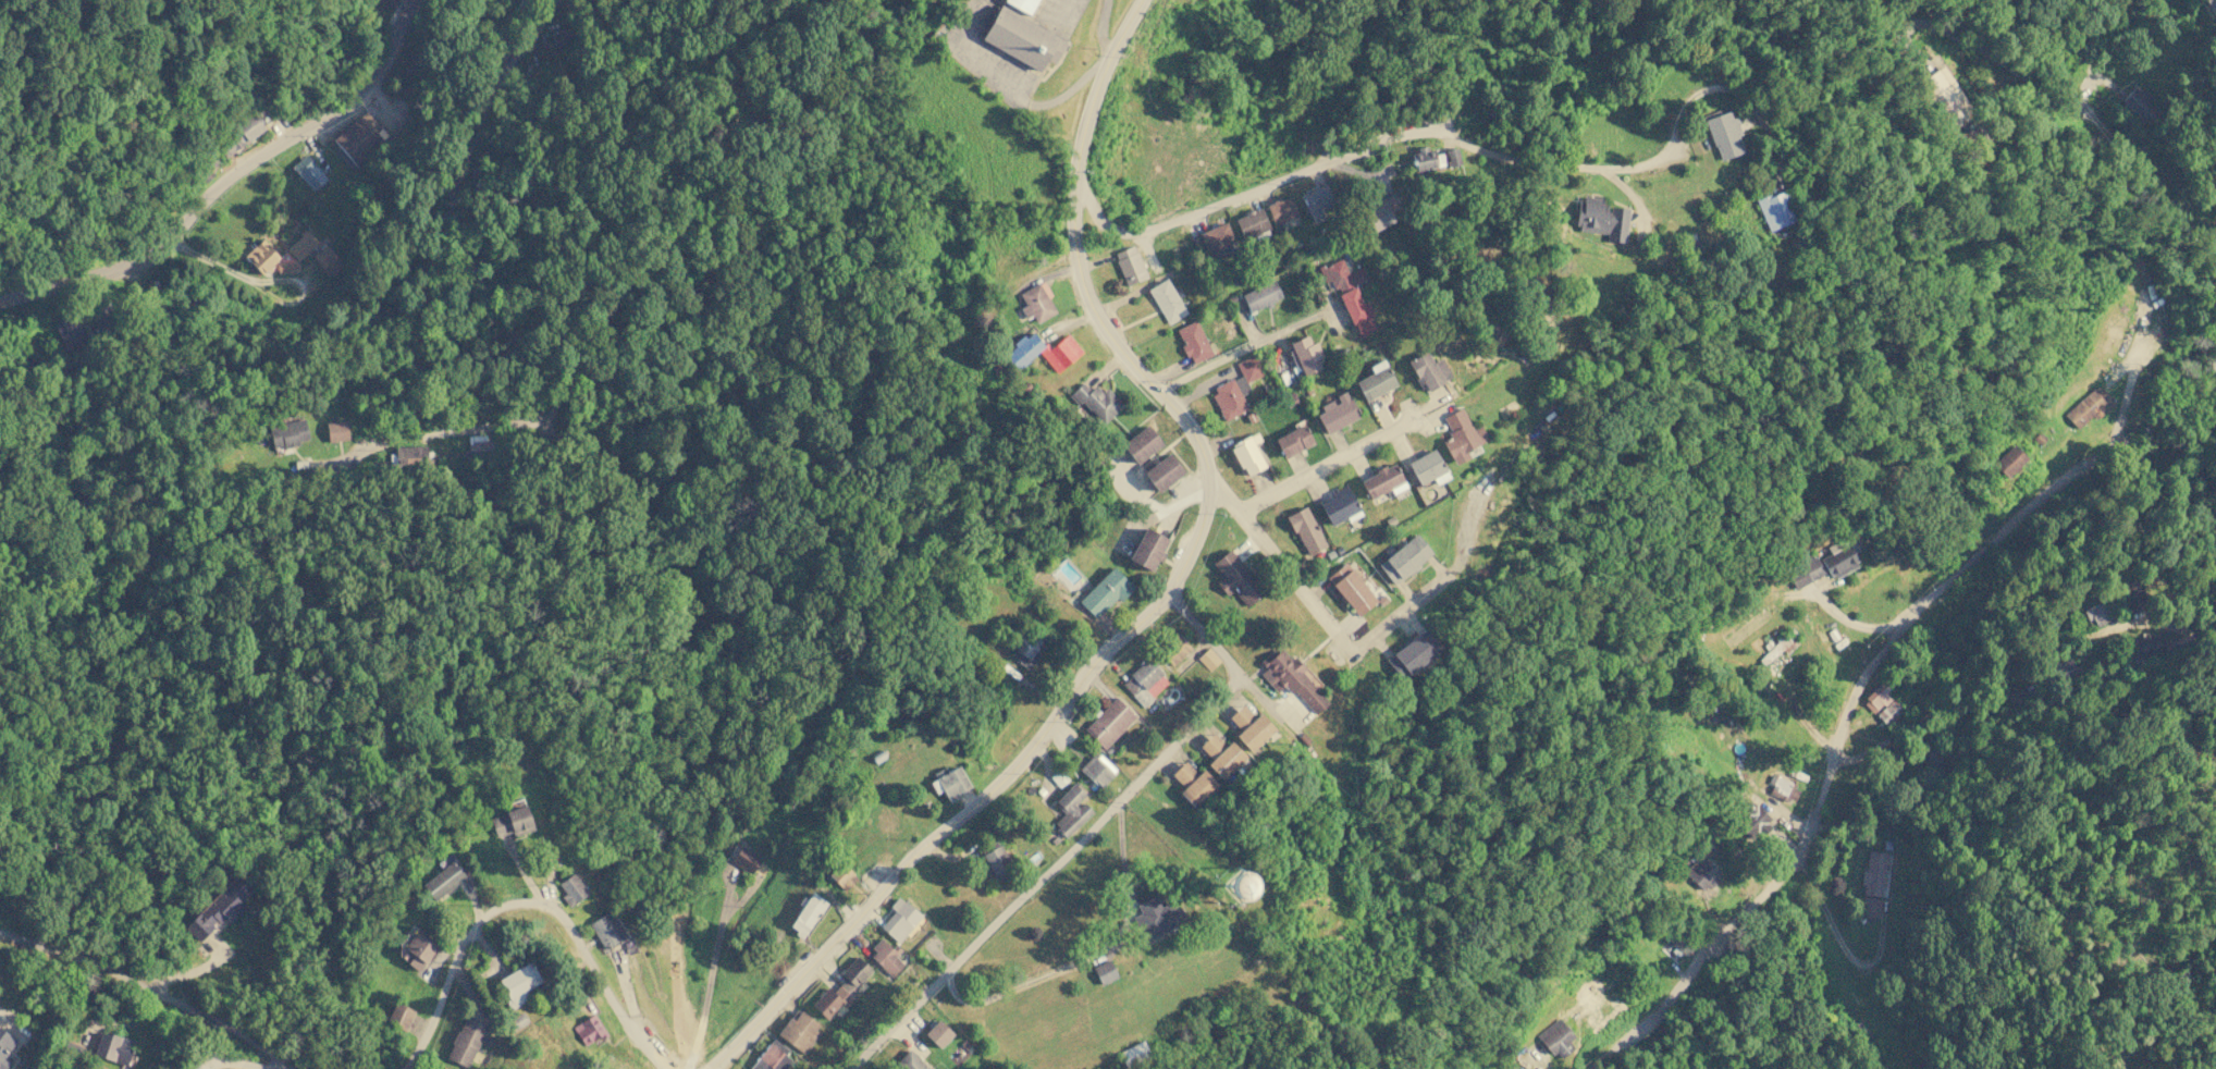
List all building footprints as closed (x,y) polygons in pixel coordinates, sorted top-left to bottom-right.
[(399,0),(378,0),(394,9),(399,0)] [(1029,15),(1037,0),(1004,0),(1004,1),(1029,15)] [(981,39),(1038,71),(1045,60),(1055,64),(1067,44),(1000,4),(981,39)] [(1918,81),(1948,130),(1974,115),(1944,65),(1918,81)] [(2142,121),(2157,104),(2136,84),(2120,101),(2142,121)] [(381,129),(364,110),(332,140),(356,166),(383,141),(376,133),(381,129)] [(1718,161),(1744,153),(1732,111),(1706,118),(1718,161)] [(265,130),(256,117),(216,144),(225,157),(265,130)] [(1437,167),(1433,147),(1411,151),(1415,172),(1437,167)] [(1461,164),(1457,147),(1445,151),(1450,167),(1461,164)] [(291,168),(315,193),(329,179),(305,154),(291,168)] [(1335,211),(1326,185),(1302,194),(1312,224),(1327,218),(1325,214),(1335,211)] [(1768,232),(1796,221),(1784,190),(1756,200),(1768,232)] [(1373,232),(1395,221),(1383,196),(1370,203),(1373,207),(1363,212),(1373,232)] [(1298,218),(1292,197),(1267,203),(1273,224),(1298,218)] [(1578,197),(1576,231),(1607,233),(1607,241),(1626,242),(1628,208),(1606,207),(1607,199),(1578,197)] [(1235,219),(1244,240),(1270,228),(1260,207),(1235,219)] [(1191,238),(1200,258),(1234,242),(1225,222),(1191,238)] [(298,261),(319,243),(307,230),(286,248),(298,261)] [(263,275),(280,257),(262,239),(244,257),(263,275)] [(1115,252),(1123,285),(1145,279),(1136,246),(1115,252)] [(343,266),(329,247),(315,257),(329,277),(343,266)] [(1354,284),(1368,279),(1363,267),(1348,273),(1342,258),(1318,267),(1324,283),(1334,280),(1357,338),(1375,331),(1370,316),(1374,315),(1368,301),(1362,303),(1354,284)] [(278,272),(295,272),(295,263),(277,263),(278,272)] [(1186,315),(1169,278),(1149,287),(1165,324),(1186,315)] [(1241,294),(1249,314),(1283,299),(1274,280),(1241,294)] [(1032,316),(1036,323),(1058,312),(1042,282),(1019,294),(1025,305),(1020,308),(1026,319),(1032,316)] [(1191,364),(1213,355),(1198,320),(1177,329),(1184,346),(1183,346),(1191,364)] [(1056,373),(1082,352),(1068,334),(1048,350),(1033,330),(1004,354),(1017,370),(1039,352),(1056,373)] [(1290,343),(1298,365),(1292,367),(1296,379),(1322,369),(1318,359),(1322,357),(1317,342),(1311,344),(1308,336),(1290,343)] [(1433,362),(1427,351),(1407,361),(1419,384),(1422,382),(1427,391),(1452,378),(1441,358),(1433,362)] [(1225,420),(1247,410),(1241,395),(1251,391),(1247,383),(1260,377),(1251,356),(1236,363),(1241,375),(1210,389),(1225,420)] [(1372,373),(1355,382),(1365,402),(1396,386),(1384,359),(1369,367),(1372,373)] [(1098,383),(1091,391),(1082,382),(1071,394),(1103,425),(1122,405),(1098,383)] [(2113,404),(2096,385),(2064,414),(2077,429),(2092,416),(2095,420),(2113,404)] [(1336,402),(1315,410),(1325,433),(1360,418),(1348,390),(1334,396),(1336,402)] [(1443,417),(1451,438),(1443,441),(1454,465),(1469,459),(1466,450),(1487,441),(1482,426),(1472,430),(1463,408),(1443,417)] [(268,427),(273,449),(309,441),(305,419),(268,427)] [(348,440),(347,420),(326,423),(328,442),(348,440)] [(1162,444),(1147,424),(1121,445),(1136,464),(1162,444)] [(1313,444),(1304,424),(1274,438),(1284,458),(1313,444)] [(1261,441),(1257,432),(1230,446),(1245,476),(1265,466),(1254,444),(1261,441)] [(469,451),(491,450),(490,435),(468,436),(469,451)] [(1993,464),(2007,478),(2027,459),(2013,445),(1993,464)] [(426,446),(396,446),(396,466),(427,466),(426,446)] [(1447,480),(1436,450),(1408,460),(1417,485),(1432,479),(1434,484),(1447,480)] [(1142,472),(1157,493),(1184,473),(1169,453),(1142,472)] [(1406,487),(1394,463),(1360,480),(1369,499),(1389,490),(1392,494),(1406,487)] [(1333,497),(1320,504),(1330,525),(1359,511),(1347,485),(1331,493),(1333,497)] [(1306,556),(1326,546),(1307,506),(1287,516),(1306,556)] [(1152,572),(1168,539),(1145,527),(1128,559),(1152,572)] [(1433,554),(1416,534),(1377,564),(1393,585),(1433,554)] [(1831,580),(1859,566),(1848,544),(1821,558),(1831,580)] [(1215,582),(1226,596),(1233,590),(1246,607),(1264,594),(1230,549),(1212,563),(1223,576),(1215,582)] [(1825,575),(1815,554),(1800,561),(1802,566),(1787,573),(1794,589),(1825,575)] [(1357,617),(1377,602),(1347,562),(1327,576),(1357,617)] [(1134,587),(1111,567),(1079,602),(1096,619),(1116,597),(1121,602),(1134,587)] [(2123,588),(2129,612),(2147,607),(2141,583),(2123,588)] [(2113,619),(2103,599),(2084,610),(2094,628),(2113,619)] [(1386,660),(1401,680),(1440,650),(1424,630),(1386,660)] [(1758,658),(1765,665),(1782,650),(1786,654),(1800,641),(1790,630),(1758,658)] [(1010,657),(1030,669),(1045,644),(1025,632),(1010,657)] [(1174,666),(1191,647),(1175,634),(1159,653),(1174,666)] [(1277,693),(1286,684),(1315,715),(1329,702),(1301,672),(1303,670),(1280,645),(1261,663),(1266,669),(1260,674),(1277,693)] [(1220,661),(1208,648),(1197,658),(1209,671),(1220,661)] [(1170,682),(1148,657),(1120,683),(1142,707),(1170,682)] [(1890,687),(1883,681),(1862,701),(1887,727),(1905,710),(1886,691),(1890,687)] [(1136,716),(1115,697),(1084,730),(1105,750),(1136,716)] [(1251,751),(1274,729),(1259,713),(1254,718),(1242,705),(1228,718),(1240,730),(1235,735),(1251,751)] [(1207,764),(1223,780),(1246,756),(1230,741),(1226,745),(1212,732),(1199,747),(1212,759),(1207,764)] [(1116,771),(1095,752),(1079,769),(1100,789),(1116,771)] [(1203,769),(1198,774),(1185,761),(1171,774),(1183,788),(1179,792),(1194,808),(1218,785),(1203,769)] [(943,790),(947,800),(970,789),(959,765),(947,771),(947,770),(928,778),(935,794),(943,790)] [(1772,785),(1769,793),(1793,803),(1800,787),(1771,775),(1767,783),(1772,785)] [(1093,812),(1082,801),(1086,796),(1074,783),(1054,802),(1064,813),(1053,824),(1066,838),(1093,812)] [(1742,808),(1748,815),(1739,823),(1755,841),(1773,825),(1750,800),(1742,808)] [(534,830),(526,806),(490,818),(496,837),(512,832),(514,837),(534,830)] [(992,876),(1011,868),(999,840),(980,848),(992,876)] [(731,861),(751,874),(761,858),(740,846),(731,861)] [(1892,853),(1867,851),(1865,871),(1863,871),(1859,915),(1879,917),(1881,896),(1888,897),(1892,853)] [(1697,865),(1694,862),(1684,874),(1702,890),(1719,871),(1704,858),(1697,865)] [(857,879),(841,860),(827,872),(843,891),(857,879)] [(433,900),(466,879),(456,862),(422,882),(433,900)] [(1243,870),(1220,883),(1232,905),(1254,892),(1243,870)] [(588,894),(574,873),(558,884),(565,893),(561,896),(569,907),(588,894)] [(241,902),(252,890),(235,875),(185,928),(200,942),(223,917),(230,923),(246,906),(241,902)] [(805,938),(828,903),(812,892),(789,928),(805,938)] [(898,943),(921,916),(899,897),(890,907),(895,911),(881,927),(898,943)] [(1137,904),(1140,914),(1133,917),(1142,941),(1186,924),(1177,900),(1160,907),(1155,897),(1137,904)] [(603,951),(626,940),(612,911),(589,922),(603,951)] [(1666,943),(1685,957),(1696,943),(1677,929),(1666,943)] [(407,935),(395,953),(420,971),(438,946),(417,930),(411,938),(407,935)] [(893,976),(904,965),(895,956),(899,952),(882,936),(868,952),(893,976)] [(811,1005),(829,1021),(859,989),(857,987),(872,971),(856,956),(840,974),(845,979),(833,991),(828,987),(811,1005)] [(1117,977),(1109,960),(1093,968),(1101,985),(1117,977)] [(525,991),(542,982),(531,961),(497,981),(513,1009),(529,999),(525,991)] [(414,1011),(394,1002),(386,1023),(406,1031),(414,1011)] [(803,1054),(823,1028),(798,1009),(778,1035),(803,1054)] [(508,1020),(513,1030),(529,1023),(523,1012),(508,1020)] [(585,1047),(606,1033),(593,1014),(573,1028),(585,1047)] [(488,1025),(466,1015),(446,1058),(468,1068),(488,1025)] [(1557,1061),(1574,1049),(1568,1041),(1574,1037),(1559,1018),(1537,1034),(1557,1061)] [(939,1048),(953,1034),(938,1019),(924,1034),(939,1048)] [(11,1059),(5,1055),(17,1041),(0,1028),(0,1068),(2,1068),(11,1059)] [(134,1040),(100,1032),(94,1057),(129,1065),(134,1040)] [(793,1052),(769,1038),(751,1068),(783,1068),(793,1052)] [(1118,1053),(1126,1068),(1151,1056),(1143,1040),(1118,1053)] [(909,1049),(895,1062),(901,1068),(928,1068),(909,1049)]
